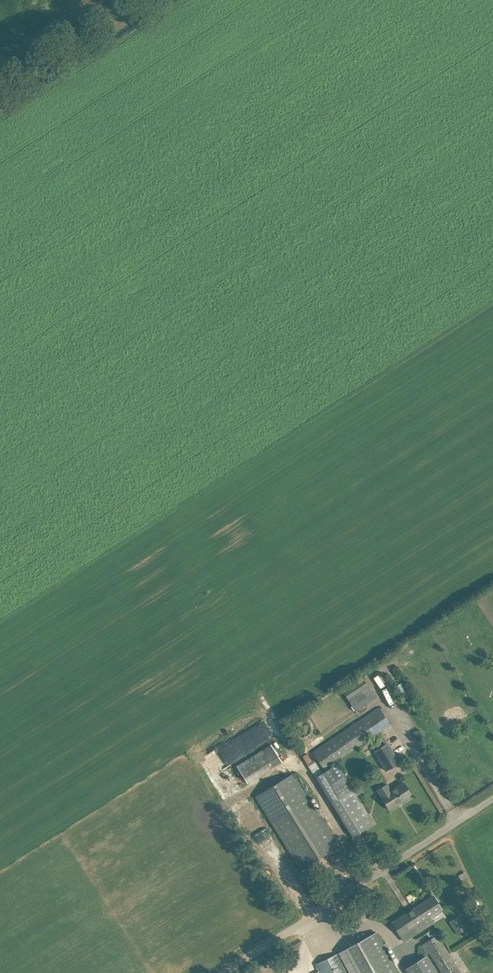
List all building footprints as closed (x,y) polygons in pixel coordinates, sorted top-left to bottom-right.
[(357,707),(377,694),(364,675),(345,688),(357,707)] [(395,685),(401,700),(410,696),(404,681),(395,685)] [(360,720),(312,751),(324,769),(372,737),(360,720)] [(231,763),(255,748),(244,731),(220,745),(231,763)] [(273,742),(238,764),(249,780),(283,759),(273,742)] [(387,743),(374,751),(385,771),(399,762),(387,743)] [(375,823),(337,764),(316,777),(353,837),(375,823)] [(256,796),(301,869),(338,846),(292,773),(256,796)] [(412,796),(406,787),(403,782),(391,790),(387,784),(378,790),(381,796),(390,810),(412,796)] [(297,878),(291,870),(284,876),(290,884),(297,878)] [(442,910),(438,905),(433,896),(392,923),(404,942),(434,923),(430,917),(442,910)] [(459,915),(450,921),(459,934),(468,928),(459,915)] [(338,953),(349,972),(399,972),(376,932),(338,953)] [(442,972),(462,972),(437,934),(423,943),(442,972)] [(337,953),(316,964),(319,971),(315,972),(347,972),(337,953)] [(408,972),(437,972),(426,956),(405,969),(408,972)]
